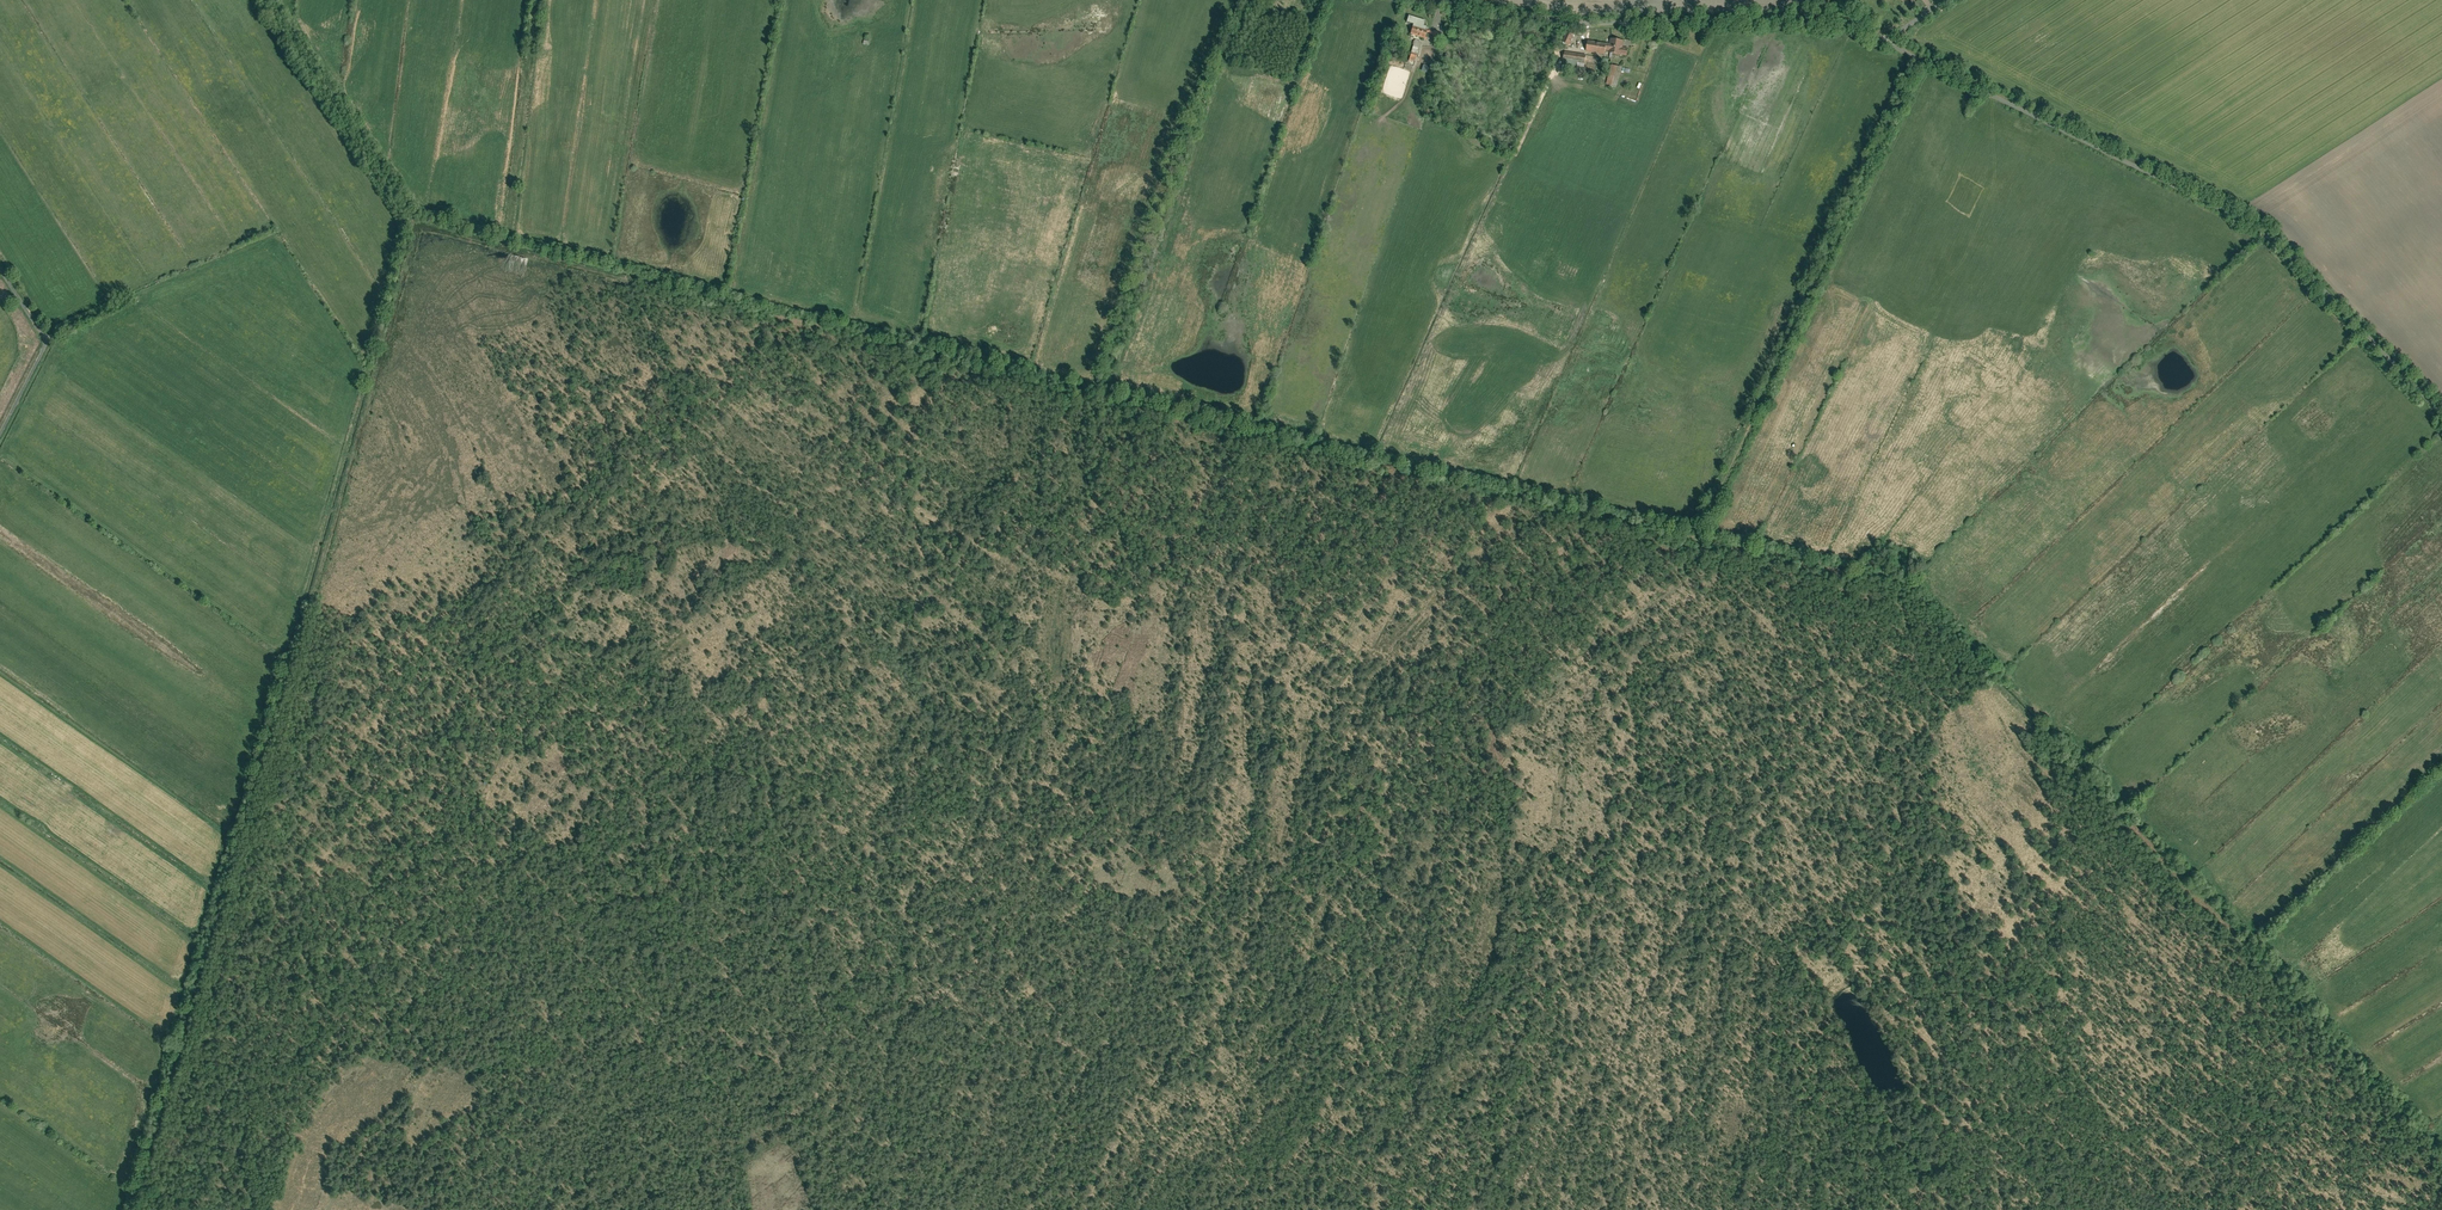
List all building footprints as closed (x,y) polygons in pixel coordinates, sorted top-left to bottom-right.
[(1427,31),(1413,27),(1410,35),(1425,39),(1427,34),(1427,31)] [(1442,35),(1434,33),(1433,36),(1432,40),(1440,43),(1442,35)] [(1417,54),(1421,42),(1415,40),(1412,53),(1417,54)] [(1611,45),(1589,42),(1588,53),(1606,55),(1606,52),(1622,54),(1624,41),(1612,40),(1611,45)] [(1587,63),(1589,55),(1567,51),(1564,64),(1578,67),(1579,62),(1587,63)] [(1612,64),(1608,85),(1619,87),(1624,67),(1612,64)]
